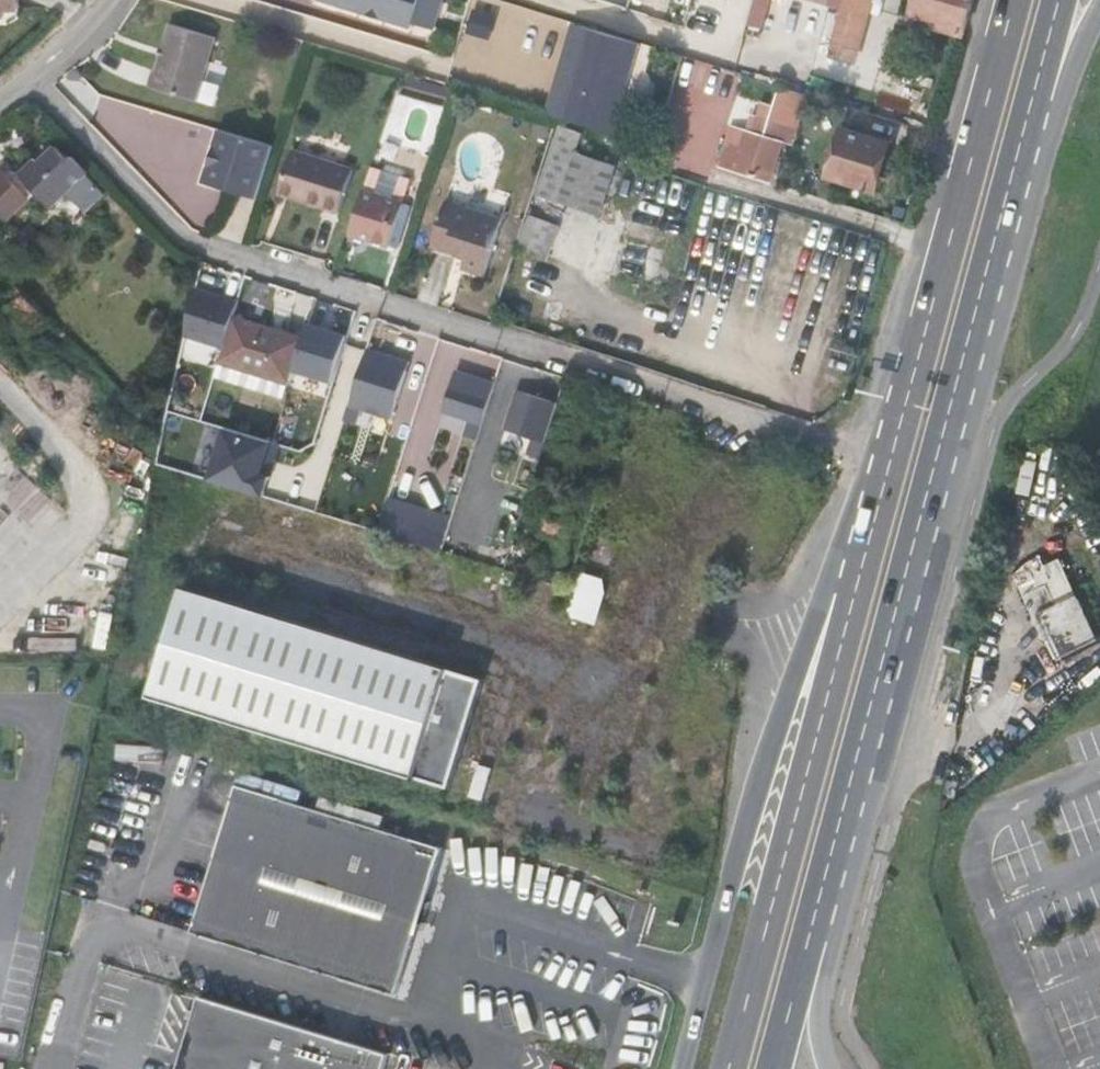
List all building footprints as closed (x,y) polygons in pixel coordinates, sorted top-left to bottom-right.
[(24,10),(24,0),(0,0),(0,11),(24,10)] [(369,14),(371,9),(381,12),(380,17),(413,27),(414,23),(421,0),(322,0),(369,14)] [(414,23),(435,29),(444,0),(421,0),(414,23)] [(872,0),(847,0),(831,55),(854,62),(872,0)] [(912,20),(964,34),(973,0),(918,0),(912,20)] [(369,14),(380,17),(381,12),(371,9),(369,14)] [(558,94),(582,16),(574,14),(545,109),(552,112),(612,132),(618,113),(558,94)] [(643,35),(582,16),(558,94),(618,113),(643,35)] [(216,33),(172,22),(159,70),(154,69),(150,85),(199,97),(216,33)] [(798,128),(808,95),(781,86),(770,120),(798,128)] [(756,133),(784,141),(794,144),(798,128),(770,120),(761,117),(756,133)] [(600,215),(616,166),(577,153),(581,140),(583,134),(559,126),(552,144),(535,193),(600,215)] [(212,180),(225,184),(254,192),(270,139),(228,127),(227,127),(212,180)] [(719,168),(771,183),(784,141),(756,133),(747,130),(742,146),(727,142),(719,168)] [(873,191),(888,145),(842,130),(827,176),(873,191)] [(621,153),(581,140),(577,153),(616,166),(621,153)] [(46,165),(36,175),(60,200),(92,168),(78,154),(74,157),(61,145),(44,162),(46,165)] [(354,170),(292,151),(281,186),(297,191),(295,199),(340,213),(354,170)] [(618,166),(628,170),(632,158),(622,155),(618,166)] [(364,191),(405,204),(410,185),(413,186),(415,179),(412,175),(406,174),(405,177),(383,169),(384,166),(372,163),(364,191)] [(60,200),(36,175),(32,178),(58,203),(60,200)] [(295,199),(297,191),(281,186),(279,194),(295,199)] [(405,204),(364,191),(350,234),(397,248),(411,206),(405,204)] [(486,275),(504,219),(447,201),(433,246),(467,257),(464,267),(486,275)] [(531,215),(520,245),(548,255),(559,226),(531,215)] [(644,279),(649,247),(623,243),(619,276),(644,279)] [(189,337),(225,348),(234,317),(239,303),(199,290),(189,337)] [(291,383),(304,339),(281,332),(280,334),(272,331),(273,329),(234,317),(225,348),(220,361),(290,383),(291,383)] [(368,349),(365,358),(407,371),(410,362),(368,349)] [(392,418),(407,371),(365,358),(351,405),(350,405),(345,420),(358,425),(363,409),(392,418)] [(290,383),(220,361),(216,377),(285,398),(290,383)] [(456,371),(453,380),(493,393),(496,384),(456,371)] [(478,440),(493,393),(453,380),(443,411),(469,419),(464,435),(478,440)] [(507,428),(516,431),(527,395),(518,392),(507,428)] [(541,459),(558,405),(527,395),(516,431),(533,437),(527,454),(541,459)] [(262,472),(271,441),(224,426),(208,479),(263,496),(269,475),(262,472)] [(539,554),(562,560),(577,509),(555,502),(539,554)] [(1019,583),(1026,597),(1048,586),(1057,605),(1078,595),(1062,563),(1019,583)] [(569,615),(595,623),(606,589),(602,587),(604,579),(582,573),(569,615)] [(1048,586),(1026,597),(1046,639),(1050,637),(1061,659),(1099,640),(1078,595),(1057,605),(1048,586)] [(451,788),(485,679),(317,628),(184,587),(151,697),(255,730),(451,788)] [(290,788),(291,784),(243,772),(241,784),(301,798),(303,791),(290,788)] [(495,802),(541,816),(548,795),(502,781),(495,802)] [(238,787),(193,929),(396,992),(418,923),(440,850),(413,841),(238,787)] [(199,1000),(178,1068),(385,1068),(388,1059),(257,1018),(199,1000)]
